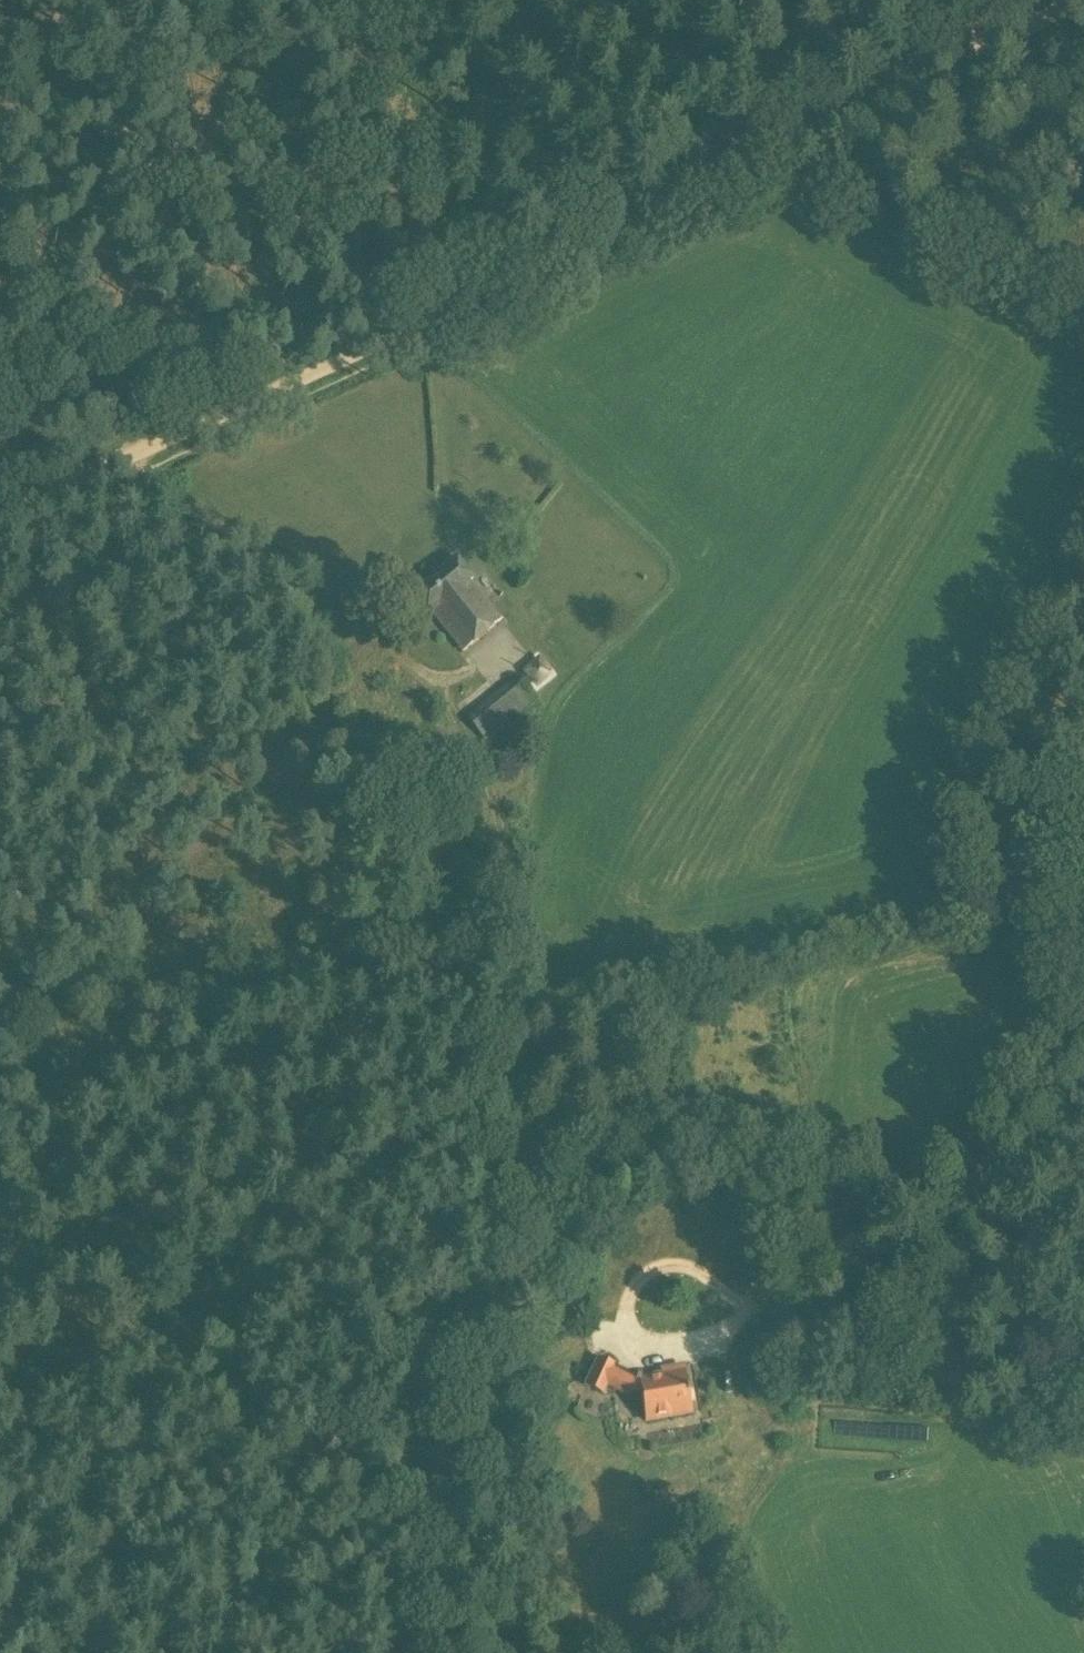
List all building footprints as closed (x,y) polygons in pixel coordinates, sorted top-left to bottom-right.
[(501,619),(470,581),(474,577),(458,557),(411,595),(428,615),(432,612),(463,650),(501,619)] [(480,668),(509,657),(502,640),(474,651),(480,668)] [(543,698),(565,689),(553,661),(531,671),(543,698)] [(485,741),(533,702),(515,680),(467,719),(485,741)] [(633,1377),(619,1370),(620,1368),(599,1358),(586,1386),(604,1394),(608,1386),(626,1395),(642,1392),(646,1420),(693,1413),(685,1368),(670,1371),(671,1374),(638,1379),(637,1376),(633,1377)]
